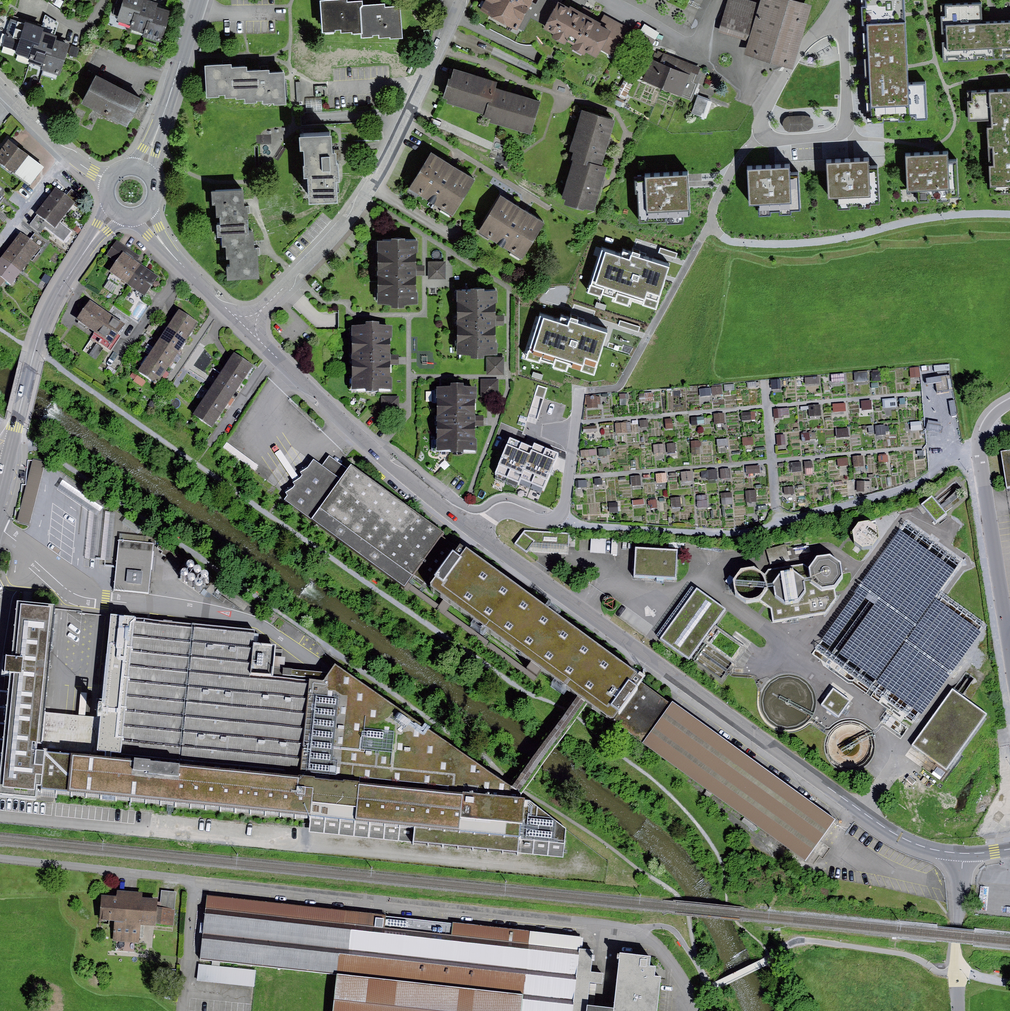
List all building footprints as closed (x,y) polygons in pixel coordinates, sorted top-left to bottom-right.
[(140,0),(117,0),(113,14),(119,16),(117,22),(132,27),(140,0)] [(154,3),(155,0),(154,0),(140,0),(132,27),(131,30),(144,34),(154,3)] [(480,12),(516,33),(534,0),(486,0),(480,12)] [(557,4),(550,0),(539,0),(529,18),(545,26),(557,4)] [(744,0),(729,0),(720,27),(750,36),(745,55),(782,67),(792,70),(811,7),(787,0),(761,0),(759,5),(744,0)] [(865,128),(930,124),(928,84),(910,86),(905,0),(857,0),(865,128)] [(348,1),(320,3),(323,36),(352,34),(352,37),(363,37),(361,11),(362,7),(363,4),(348,5),(348,1)] [(584,15),(558,1),(557,4),(545,26),(542,31),(552,36),(550,40),(565,48),(567,43),(574,47),(572,50),(584,56),(586,53),(598,59),(601,52),(613,30),(584,15)] [(161,43),(171,13),(157,8),(158,5),(154,3),(144,34),(143,38),(161,43)] [(361,11),(363,37),(363,41),(390,38),(391,42),(402,41),(400,8),(385,9),(384,6),(362,7),(361,11)] [(940,8),(943,66),(1009,62),(1009,22),(985,24),(984,14),(984,6),(940,8)] [(30,60),(41,29),(12,19),(3,46),(17,51),(15,55),(30,60)] [(613,30),(601,52),(622,63),(639,34),(617,22),(613,30)] [(46,69),(55,41),(56,38),(53,37),(54,33),(41,29),(30,60),(29,64),(46,69)] [(68,55),(71,46),(55,41),(46,69),(45,72),(61,77),(68,55)] [(80,49),(71,46),(68,55),(77,58),(80,49)] [(674,58),(654,50),(641,81),(661,89),(674,58)] [(700,68),(674,58),(661,89),(691,101),(697,85),(694,84),(700,68)] [(227,68),(205,68),(206,100),(219,100),(218,98),(226,98),(226,101),(236,100),(236,102),(247,102),(246,74),(246,70),(231,71),(231,68),(227,68)] [(496,84),(452,70),(441,103),(485,117),(494,88),(496,84)] [(264,73),(246,74),(247,102),(247,106),(257,105),(257,103),(263,103),(263,107),(273,106),(273,109),(287,108),(286,75),(269,76),(269,73),(264,73)] [(141,101),(96,78),(82,105),(127,128),(141,101)] [(624,79),(615,94),(624,99),(632,84),(624,79)] [(516,94),(494,88),(485,117),(483,122),(531,137),(541,102),(516,94)] [(968,96),(969,131),(988,130),(991,197),(1009,196),(1009,94),(968,96)] [(702,118),(708,101),(697,97),(691,114),(702,118)] [(321,98),(305,99),(306,113),(322,111),(321,98)] [(617,121),(582,111),(569,157),(574,159),(604,168),(608,154),(617,121)] [(788,116),(785,118),(782,122),(782,127),(785,130),(789,132),(805,131),(809,130),(814,126),(813,120),(808,116),(803,116),(788,116)] [(8,141),(0,151),(0,163),(29,186),(43,168),(8,141)] [(332,141),(299,143),(300,157),(304,157),(305,171),(303,172),(304,183),(307,183),(309,209),(337,207),(335,188),(340,187),(339,170),(336,170),(336,158),(333,158),(332,141)] [(947,153),(904,153),(905,190),(915,190),(915,204),(959,202),(957,161),(947,161),(947,153)] [(451,168),(431,155),(409,191),(453,218),(475,182),(451,168)] [(604,168),(574,159),(560,204),(594,214),(603,184),(608,169),(604,168)] [(859,205),(870,205),(870,201),(878,201),(876,167),(868,167),(868,159),(827,161),(829,194),(837,193),(838,207),(850,206),(850,202),(858,201),(859,205)] [(779,212),(792,212),(792,207),(800,207),(798,172),(789,173),(789,165),(749,167),(750,199),(758,199),(759,213),(770,212),(770,208),(778,208),(779,212)] [(676,221),(675,218),(687,217),(695,216),(693,182),(692,173),(683,174),(643,177),(643,191),(634,191),(636,224),(665,222),(668,222),(675,221),(676,221)] [(244,192),(212,194),(212,206),(216,206),(218,236),(222,235),(249,233),(247,210),(245,211),(244,192)] [(54,193),(45,205),(65,220),(81,200),(71,193),(65,201),(54,193)] [(521,210),(501,198),(479,234),(523,261),(545,225),(521,210)] [(65,220),(45,205),(33,221),(45,230),(64,245),(72,235),(60,226),(65,220)] [(45,230),(33,221),(29,227),(40,236),(45,230)] [(249,233),(222,235),(223,249),(227,249),(228,282),(259,280),(257,252),(255,252),(254,233),(249,233)] [(20,238),(12,249),(31,264),(46,244),(35,236),(28,244),(20,238)] [(140,256),(117,240),(107,254),(118,261),(111,271),(127,283),(141,264),(136,262),(140,256)] [(417,244),(378,244),(378,306),(390,306),(390,311),(404,311),(404,305),(417,306),(417,271),(417,244)] [(622,253),(602,247),(589,286),(616,295),(617,289),(645,298),(646,294),(660,299),(671,264),(623,248),(622,253)] [(660,248),(658,252),(676,258),(677,253),(660,248)] [(12,249),(0,264),(20,279),(31,264),(12,249)] [(53,255),(52,261),(55,263),(60,256),(55,253),(53,255)] [(445,262),(428,262),(428,280),(445,280),(445,262)] [(20,279),(0,264),(0,288),(1,289),(4,284),(11,290),(20,279)] [(157,276),(141,264),(127,283),(143,295),(157,276)] [(45,275),(41,281),(47,285),(51,279),(45,275)] [(109,281),(104,289),(111,293),(115,286),(109,281)] [(497,293),(457,293),(457,356),(471,356),(471,361),(484,361),(484,356),(497,356),(497,322),(497,293)] [(109,314),(90,300),(77,320),(96,334),(109,314)] [(199,321),(180,308),(169,323),(189,337),(191,333),(199,321)] [(560,319),(541,313),(527,354),(554,362),(556,356),(582,364),(584,360),(597,365),(609,330),(561,315),(560,319)] [(124,324),(109,314),(96,334),(84,350),(96,358),(104,346),(111,351),(120,337),(117,335),(124,324)] [(620,320),(618,325),(638,332),(640,327),(620,320)] [(189,337),(169,323),(158,339),(179,352),(184,345),(189,337)] [(391,335),(352,336),(353,396),(366,396),(366,402),(379,402),(379,397),(392,397),(391,361),(391,335)] [(179,352),(158,339),(148,354),(169,368),(173,361),(179,352)] [(255,366),(234,352),(224,367),(245,381),(248,377),(255,366)] [(169,368),(148,354),(137,370),(157,384),(164,374),(169,368)] [(504,359),(487,359),(486,374),(504,375),(504,359)] [(245,381),(224,367),(213,383),(234,397),(238,390),(245,381)] [(533,372),(532,377),(542,380),(543,375),(533,372)] [(147,381),(137,375),(134,380),(133,381),(142,387),(147,381)] [(498,381),(480,381),(481,398),(498,398),(498,381)] [(234,397),(213,383),(203,398),(223,412),(226,407),(234,397)] [(451,387),(436,387),(436,450),(450,450),(450,453),(463,453),(463,449),(475,449),(475,425),(483,425),(483,421),(483,415),(475,415),(475,388),(463,388),(463,383),(451,383),(451,387)] [(223,412),(203,398),(192,414),(212,428),(218,418),(223,412)] [(399,399),(382,400),(382,415),(399,415),(399,399)] [(151,400),(148,405),(154,409),(157,404),(151,400)] [(508,477),(522,442),(510,437),(496,472),(508,477)] [(521,478),(533,447),(522,442),(508,477),(519,482),(521,478)] [(532,483),(547,448),(535,443),(533,447),(521,478),(532,483)] [(558,453),(547,448),(532,483),(544,488),(558,453)] [(1001,451),(1006,487),(1009,487),(1009,450),(1001,451)] [(444,532),(351,464),(348,469),(330,455),(323,466),(314,459),(307,468),(301,472),(303,475),(301,478),(293,482),(295,486),(293,488),(286,493),(288,495),(284,500),(405,587),(444,532)] [(17,521),(29,524),(45,462),(33,459),(17,521)] [(747,467),(748,474),(760,473),(759,466),(747,467)] [(757,501),(756,489),(747,489),(747,501),(757,501)] [(699,507),(707,506),(706,494),(698,495),(699,507)] [(934,498),(931,496),(921,504),(936,522),(946,514),(945,512),(934,498)] [(89,510),(84,558),(94,559),(99,511),(89,510)] [(114,512),(105,511),(100,560),(109,561),(114,512)] [(856,548),(879,546),(877,525),(890,524),(889,518),(853,521),(856,548)] [(525,530),(514,544),(526,553),(528,551),(533,543),(568,545),(569,533),(525,530)] [(119,533),(119,540),(148,543),(149,537),(119,533)] [(607,539),(591,538),(590,553),(605,554),(607,539)] [(113,591),(148,595),(154,544),(148,543),(119,540),(113,591)] [(162,542),(158,547),(163,551),(161,553),(166,557),(163,561),(176,570),(184,559),(162,542)] [(568,553),(568,545),(533,543),(528,551),(568,553)] [(644,677),(462,544),(431,586),(445,596),(440,604),(448,610),(453,603),(532,661),(527,668),(537,675),(541,670),(577,696),(589,704),(642,743),(671,704),(641,682),(644,677)] [(785,545),(767,549),(770,564),(789,559),(785,545)] [(678,550),(636,547),(634,576),(676,578),(678,550)] [(768,589),(761,599),(772,607),(773,622),(826,614),(837,599),(836,587),(823,588),(811,580),(809,568),(803,564),(768,569),(766,575),(768,589)] [(220,583),(212,578),(207,586),(209,587),(206,591),(212,595),(220,583)] [(656,636),(660,639),(697,588),(692,585),(656,636)] [(725,608),(697,588),(660,639),(690,660),(703,641),(735,664),(746,647),(714,624),(725,608)] [(17,601),(12,657),(6,656),(4,672),(10,673),(0,772),(0,795),(36,798),(37,785),(41,786),(45,751),(37,750),(41,712),(54,605),(27,603),(17,601)] [(254,643),(255,630),(112,616),(103,718),(99,749),(300,769),(308,681),(273,677),(273,668),(284,669),(285,658),(274,657),(275,645),(254,643)] [(308,778),(521,799),(521,796),(509,788),(335,665),(323,681),(309,680),(308,681),(300,769),(299,777),(308,778)] [(851,701),(833,688),(821,705),(838,717),(851,701)] [(962,695),(953,689),(912,745),(946,770),(987,714),(962,695)] [(521,796),(589,704),(577,696),(509,788),(521,796)] [(673,702),(671,704),(642,743),(806,861),(836,820),(673,702)] [(103,718),(41,712),(37,750),(45,751),(99,756),(99,749),(103,718)] [(45,751),(41,786),(41,790),(310,817),(309,832),(519,852),(525,800),(521,799),(308,778),(299,777),(99,756),(45,751)] [(525,800),(519,852),(563,857),(566,829),(530,801),(525,800)] [(162,890),(160,907),(175,908),(177,892),(162,890)] [(142,893),(117,891),(116,896),(114,922),(112,941),(137,944),(139,923),(141,897),(142,893)] [(114,922),(116,896),(102,895),(99,920),(114,922)] [(157,899),(141,897),(139,923),(174,926),(175,908),(160,907),(157,907),(157,899)] [(208,901),(201,964),(341,979),(526,998),(525,1010),(572,1010),(578,953),(580,940),(208,901)] [(578,953),(572,1010),(590,1010),(593,987),(605,989),(606,976),(593,975),(595,955),(578,953)] [(619,956),(614,1010),(657,1010),(660,978),(655,977),(656,968),(649,968),(650,960),(619,956)] [(255,972),(200,966),(198,982),(254,988),(255,972)] [(341,979),(338,1010),(525,1010),(526,998),(341,979)]
